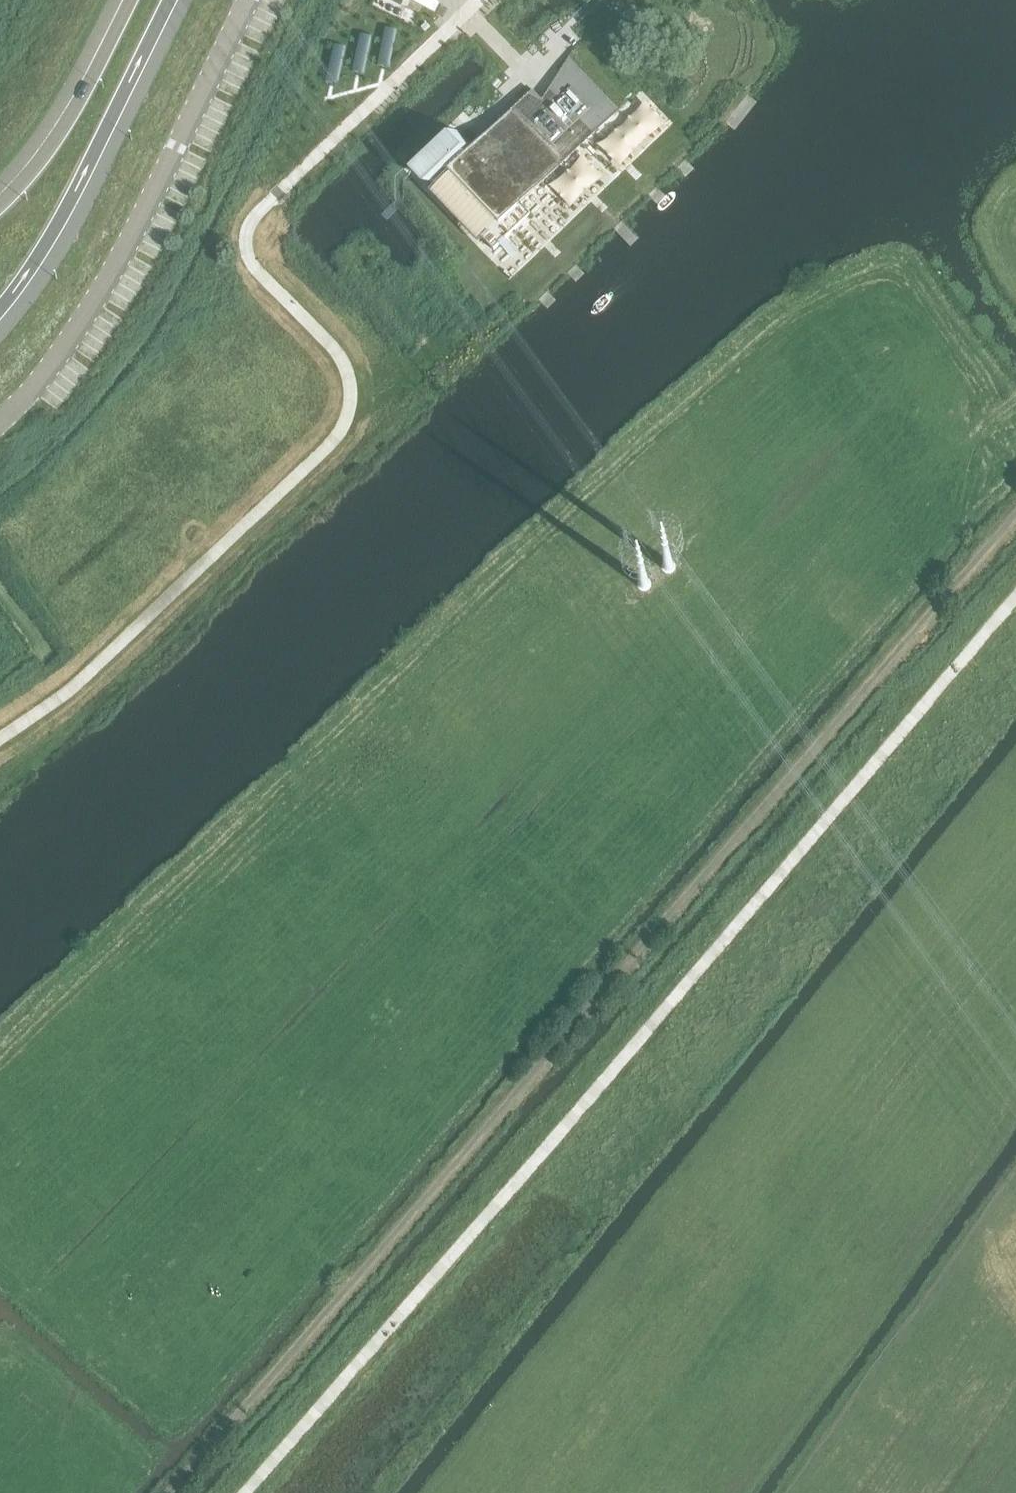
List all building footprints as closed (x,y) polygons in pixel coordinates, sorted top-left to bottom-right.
[(449,173),(433,188),(494,251),(531,215),(521,205),(643,88),(591,35),(575,50),(543,101),(538,96),(533,90),(463,158),(460,155),(472,144),(458,129),(433,153),(419,166),(434,181),(446,170),(449,173)]
